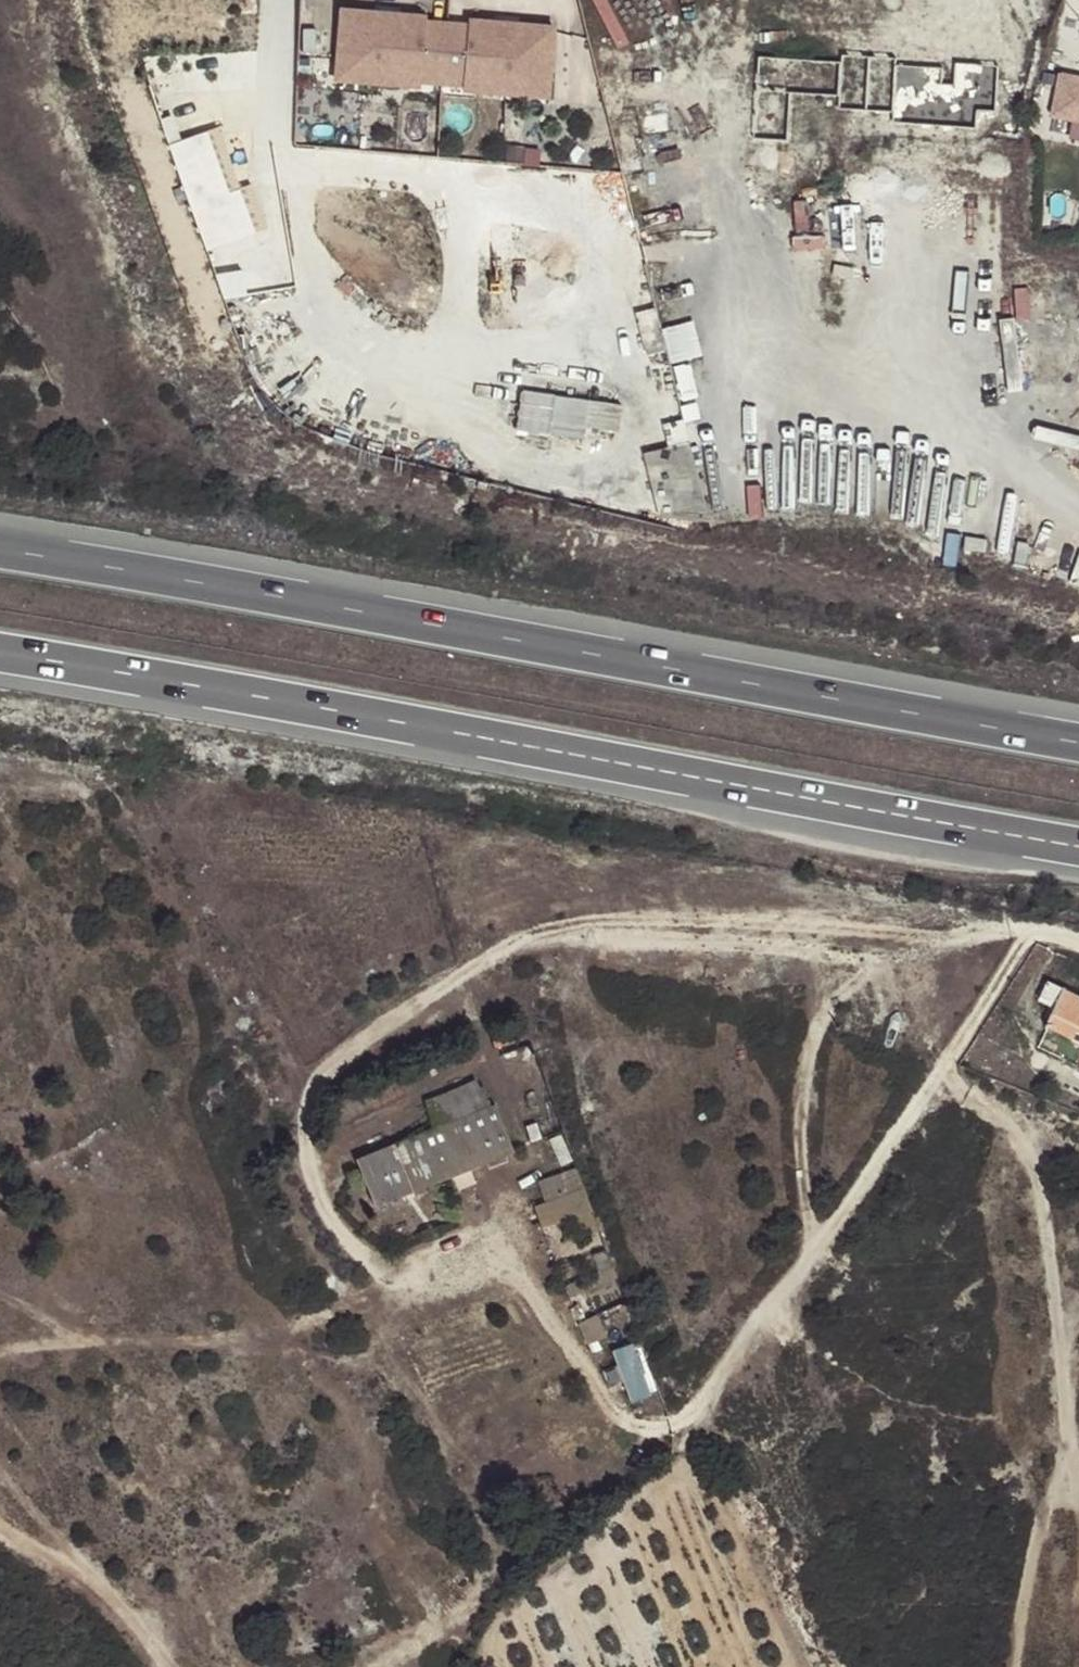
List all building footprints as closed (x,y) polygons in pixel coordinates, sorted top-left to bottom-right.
[(432,81),(437,22),(414,20),(415,14),(330,7),(325,61),(411,68),(410,79),(432,81)] [(459,23),(437,22),(432,81),(454,83),(455,72),(540,80),(545,25),(459,18),(459,23)] [(758,54),(753,136),(784,138),(787,90),(846,94),(845,103),(902,107),(901,114),(977,118),(978,103),(996,104),(998,67),(954,65),(953,85),(945,84),(946,69),(902,66),(903,56),(839,52),(838,59),(758,54)] [(411,68),(325,61),(324,77),(409,85),(410,79),(411,68)] [(454,83),(453,88),(539,95),(540,80),(455,72),(454,83)] [(1061,75),(1053,118),(1078,123),(1078,79),(1061,75)] [(218,130),(164,149),(203,257),(256,238),(218,130)] [(258,262),(217,270),(221,293),(262,285),(258,262)] [(1031,317),(1030,289),(1019,289),(1019,317),(1031,317)] [(672,362),(704,354),(695,319),(664,327),(672,362)] [(683,400),(699,398),(694,363),(677,366),(683,400)] [(588,426),(619,431),(624,404),(523,386),(516,427),(586,439),(588,426)] [(1049,983),(1045,990),(1060,997),(1056,1007),(1047,1027),(1078,1042),(1078,997),(1049,983)] [(1060,997),(1045,990),(1040,1000),(1056,1007),(1060,997)] [(427,1098),(438,1126),(492,1106),(482,1078),(427,1098)] [(438,1126),(357,1158),(375,1205),(514,1151),(495,1104),(492,1106),(438,1126)] [(527,1185),(534,1206),(585,1189),(577,1168),(527,1185)] [(585,1189),(534,1206),(541,1227),(577,1215),(593,1210),(585,1189)] [(600,1229),(593,1210),(577,1215),(585,1235),(600,1229)] [(618,1277),(608,1250),(594,1256),(604,1282),(618,1277)] [(598,1315),(580,1322),(588,1343),(607,1335),(598,1315)] [(636,1341),(614,1348),(632,1402),(655,1394),(636,1341)]
